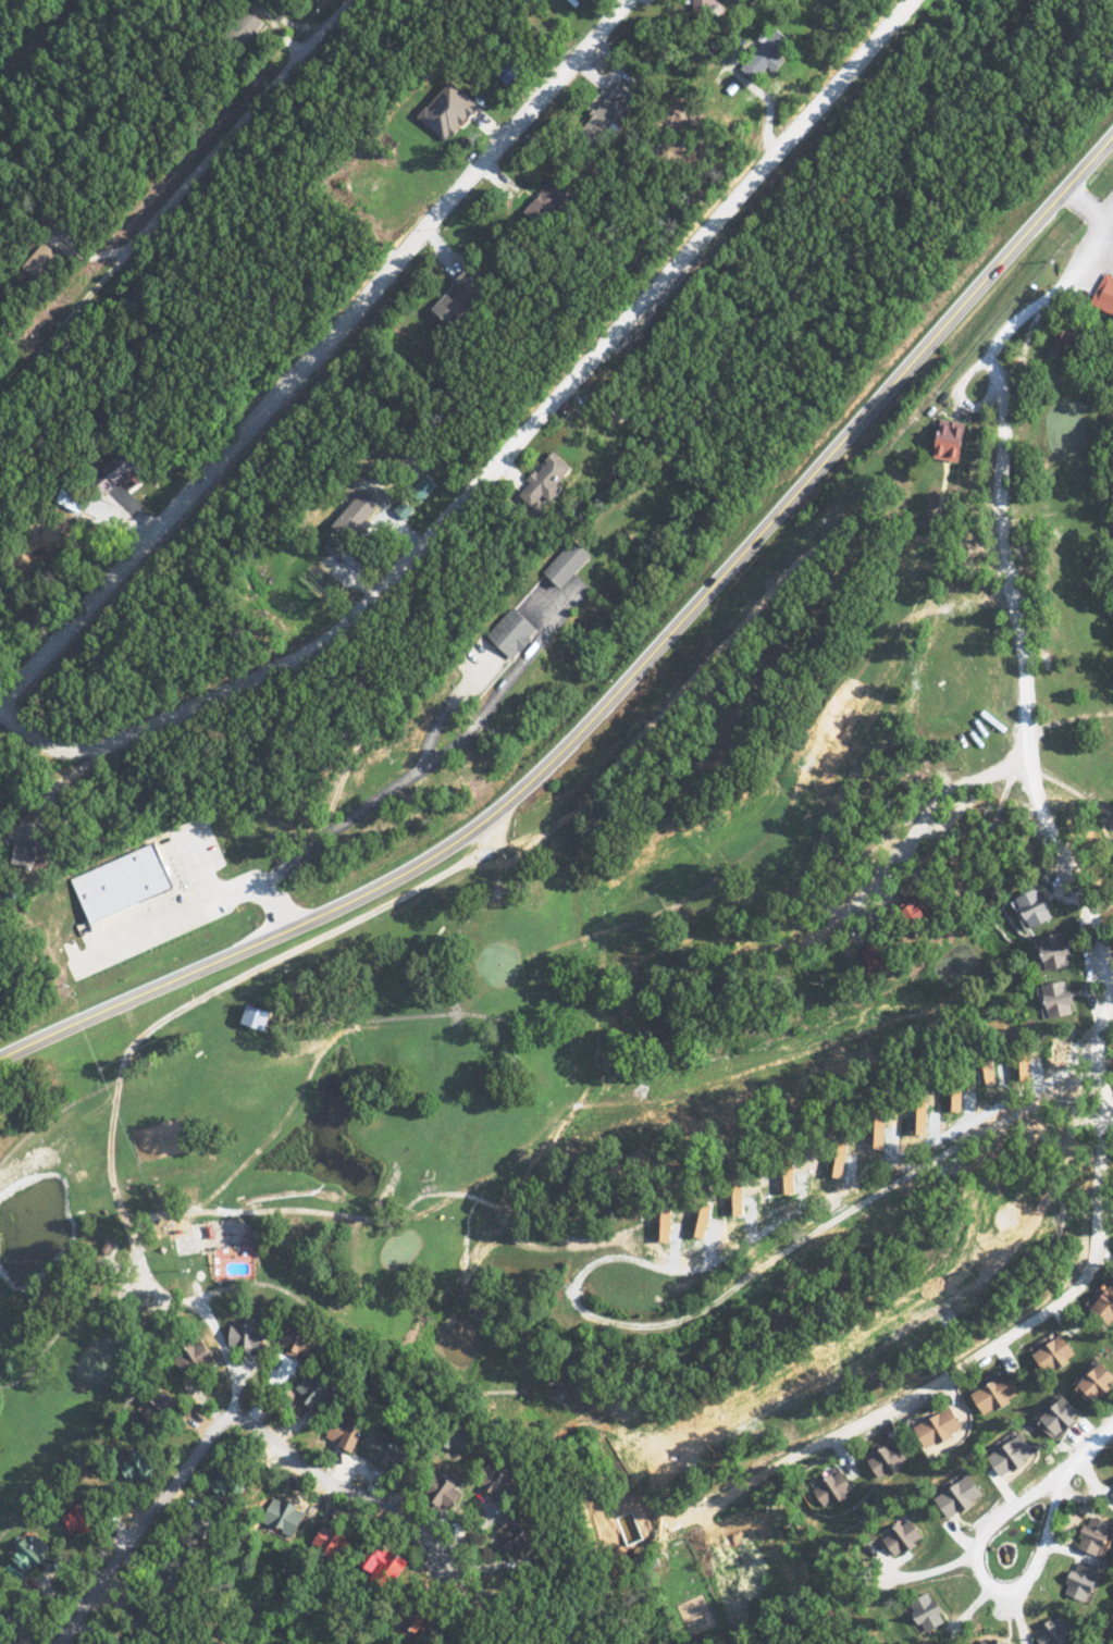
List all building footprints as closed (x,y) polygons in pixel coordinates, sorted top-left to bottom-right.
[(722,11),(722,0),(696,0),(697,13),(722,11)] [(234,33),(246,45),(267,22),(255,11),(234,33)] [(759,81),(771,65),(779,71),(787,60),(782,56),(794,38),(776,26),(744,71),(759,81)] [(421,115),(449,142),(482,106),(455,80),(421,115)] [(641,95),(621,81),(587,128),(607,142),(641,95)] [(574,190),(558,176),(526,211),(542,226),(574,190)] [(24,265),(38,279),(62,256),(48,242),(24,265)] [(488,288),(466,270),(435,310),(457,327),(488,288)] [(1106,273),(1094,302),(1112,311),(1112,276),(1106,273)] [(936,457),(963,462),(971,423),(943,418),(936,457)] [(145,467),(130,447),(106,466),(121,485),(145,467)] [(576,469),(557,451),(528,480),(532,484),(521,495),(534,507),(546,495),(554,502),(567,490),(561,484),(576,469)] [(421,502),(438,484),(428,474),(411,492),(421,502)] [(384,505),(366,488),(333,524),(351,541),(363,527),(364,527),(384,505)] [(395,509),(406,519),(416,509),(405,499),(395,509)] [(565,589),(596,556),(576,538),(545,571),(565,589)] [(516,660),(544,630),(516,604),(488,634),(516,660)] [(17,865),(39,867),(44,824),(22,821),(17,865)] [(74,876),(91,923),(176,890),(159,844),(74,876)] [(1041,887),(1018,898),(1033,929),(1056,918),(1041,887)] [(1071,965),(1069,954),(1075,952),(1073,941),(1066,942),(1063,931),(1041,936),(1048,969),(1071,965)] [(880,973),(897,964),(885,939),(868,947),(880,973)] [(1050,1017),(1074,1014),(1073,1002),(1078,1001),(1076,988),(1069,989),(1068,980),(1046,983),(1050,1017)] [(275,1011),(249,1006),(245,1026),(271,1031),(275,1011)] [(1112,1321),(1112,1282),(1109,1280),(1094,1312),(1112,1321)] [(281,1345),(314,1358),(323,1334),(290,1321),(281,1345)] [(232,1346),(267,1347),(267,1325),(233,1324),(232,1346)] [(1044,1372),(1076,1358),(1066,1335),(1034,1349),(1044,1372)] [(187,1373),(218,1359),(210,1340),(179,1354),(187,1373)] [(1112,1386),(1112,1369),(1104,1361),(1079,1388),(1097,1404),(1112,1386)] [(298,1387),(320,1411),(339,1393),(317,1369),(298,1387)] [(974,1391),(985,1413),(1022,1394),(1011,1372),(974,1391)] [(139,1411),(164,1426),(180,1399),(155,1384),(139,1411)] [(1083,1411),(1065,1395),(1040,1422),(1057,1438),(1083,1411)] [(964,1431),(955,1408),(917,1423),(926,1446),(964,1431)] [(358,1450),(368,1427),(337,1415),(328,1438),(358,1450)] [(370,1458),(400,1472),(411,1449),(381,1435),(370,1458)] [(990,1452),(1000,1474),(1037,1457),(1027,1435),(990,1452)] [(909,1461),(892,1438),(867,1457),(883,1479),(909,1461)] [(156,1477),(154,1468),(160,1467),(156,1448),(131,1453),(137,1481),(156,1477)] [(493,1497),(497,1493),(505,1501),(522,1482),(499,1460),(478,1483),(493,1497)] [(222,1500),(251,1488),(241,1464),(212,1476),(222,1500)] [(824,1506),(856,1494),(847,1470),(815,1483),(824,1506)] [(974,1504),(972,1500),(983,1494),(973,1475),(937,1494),(949,1518),(974,1504)] [(465,1493),(454,1482),(437,1498),(448,1510),(465,1493)] [(308,1510),(273,1496),(263,1520),(284,1529),(283,1532),(296,1538),(308,1510)] [(104,1528),(100,1500),(68,1504),(72,1532),(104,1528)] [(1102,1546),(1109,1548),(1112,1536),(1112,1523),(1090,1516),(1080,1547),(1100,1554),(1102,1546)] [(498,1527),(511,1558),(536,1548),(524,1517),(498,1527)] [(924,1540),(914,1519),(885,1534),(895,1554),(924,1540)] [(344,1537),(346,1532),(323,1523),(314,1547),(346,1559),(353,1541),(344,1537)] [(52,1549),(33,1531),(11,1555),(30,1573),(52,1549)] [(411,1557),(383,1545),(368,1576),(397,1589),(411,1557)] [(1065,1593),(1086,1601),(1089,1591),(1093,1593),(1101,1571),(1076,1562),(1065,1593)] [(931,1591),(910,1603),(927,1632),(945,1621),(940,1612),(942,1610),(931,1591)] [(431,1636),(440,1616),(425,1609),(416,1629),(431,1636)] [(1077,1634),(1065,1613),(1035,1632),(1042,1643),(1061,1643),(1077,1634)]
